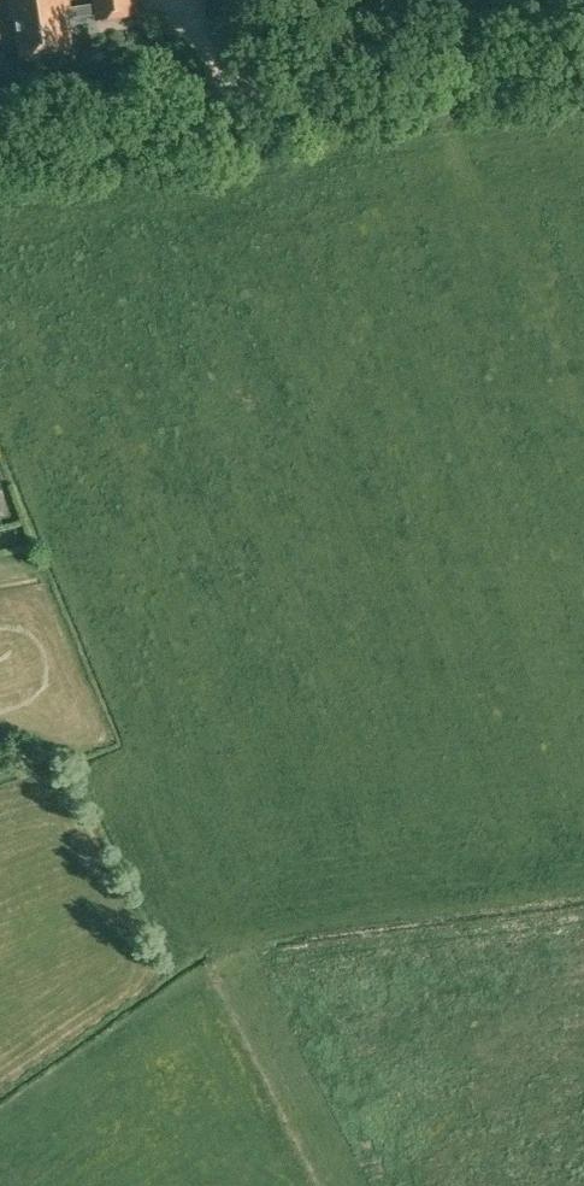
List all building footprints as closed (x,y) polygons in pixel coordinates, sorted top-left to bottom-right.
[(12,16),(19,15),(24,53),(73,46),(69,17),(96,13),(97,21),(141,14),(139,0),(94,0),(94,2),(68,5),(67,0),(10,0),(12,16)]
